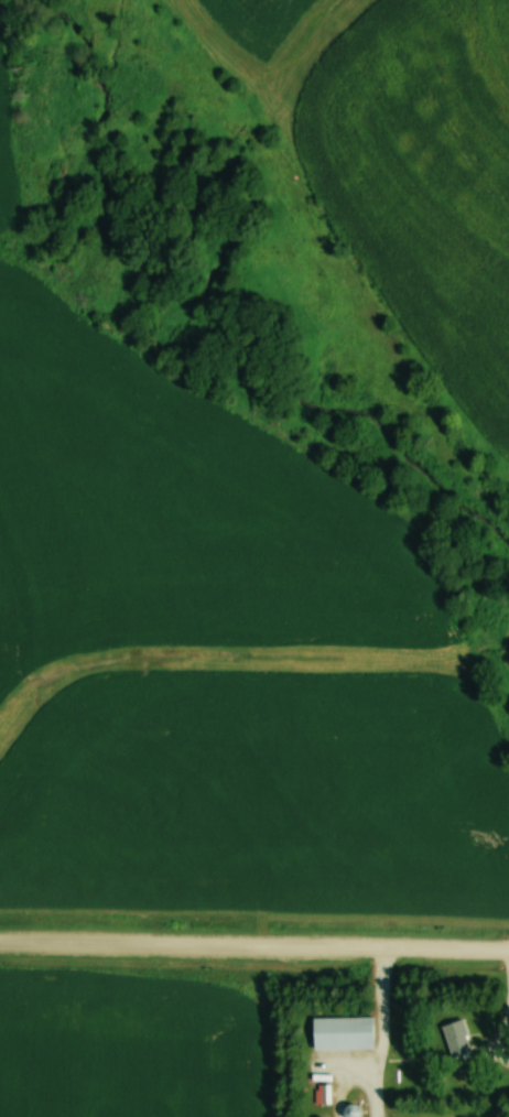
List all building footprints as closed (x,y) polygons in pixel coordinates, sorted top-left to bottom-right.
[(313,1017),(313,1049),(372,1049),(372,1017),(313,1017)] [(473,1054),(461,1019),(440,1026),(451,1061),(473,1054)]
